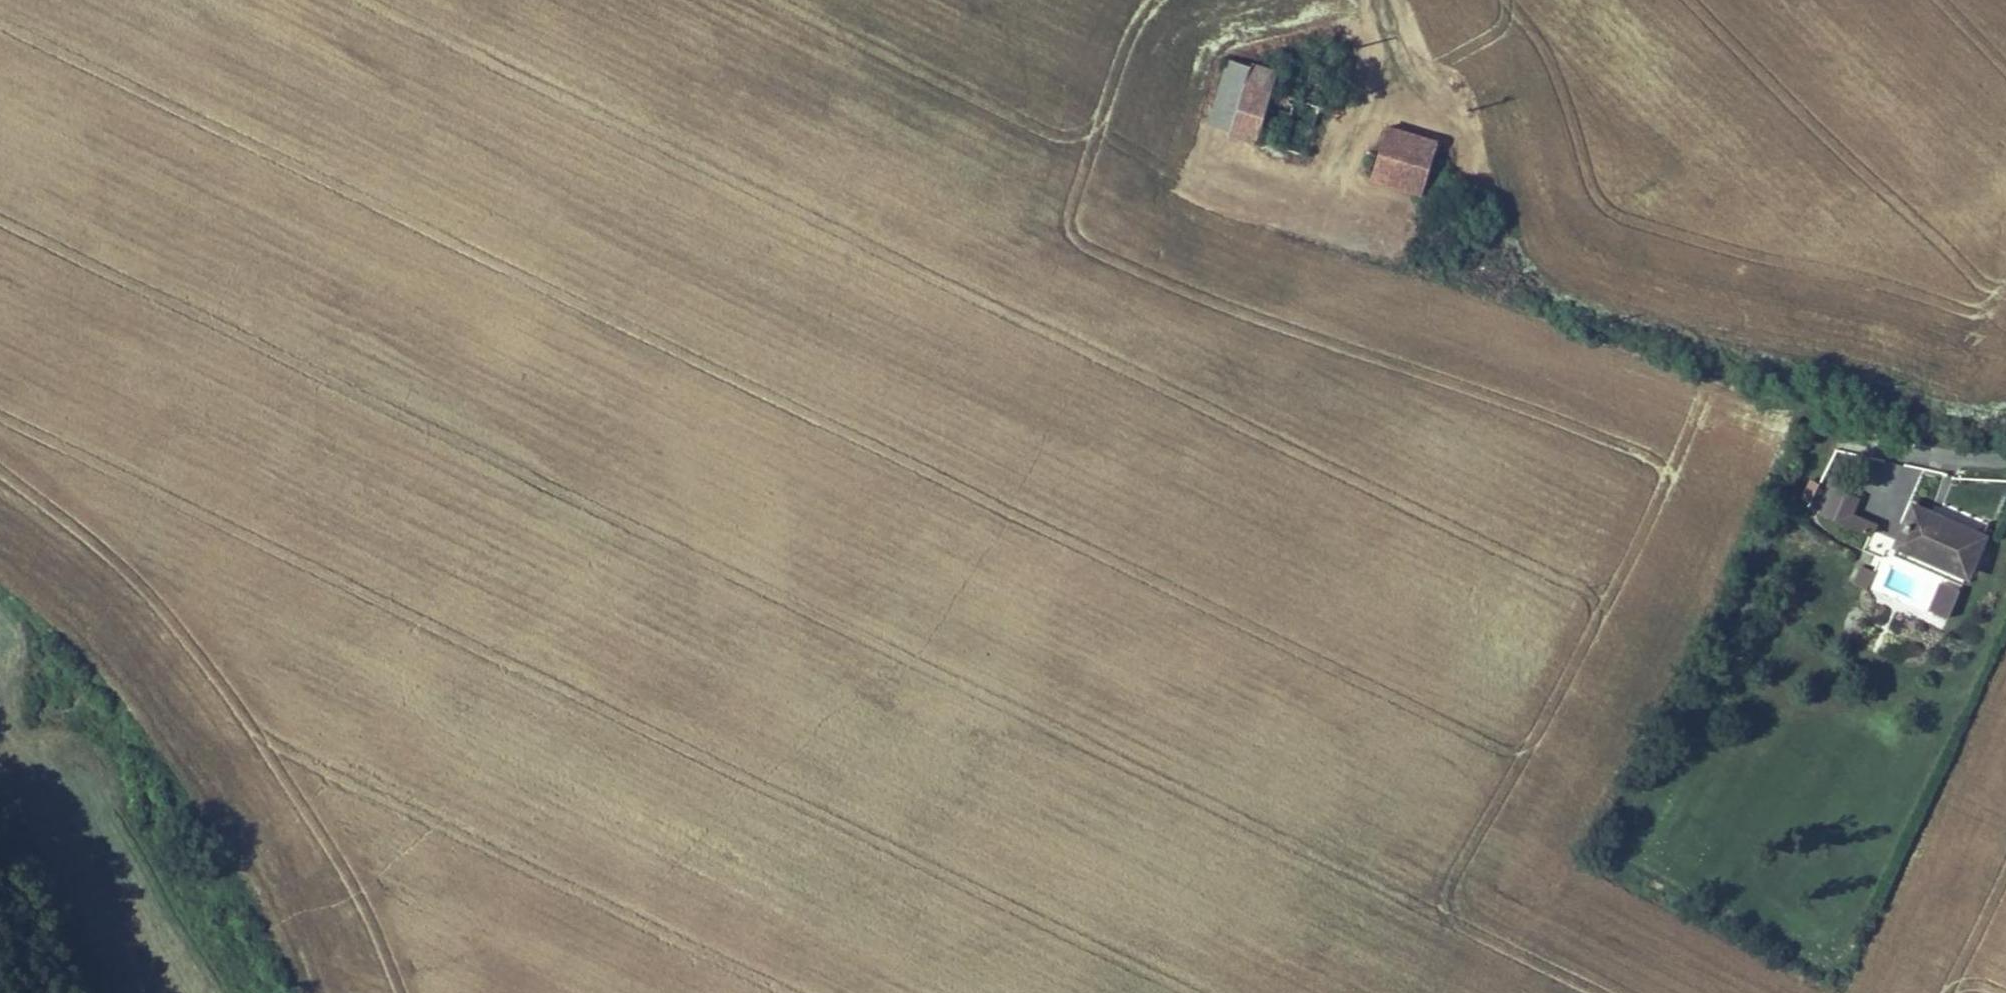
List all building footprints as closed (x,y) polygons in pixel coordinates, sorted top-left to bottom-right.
[(1271,77),(1247,69),(1227,132),(1251,140),(1271,77)] [(1272,74),(1271,77),(1251,140),(1323,164),(1349,77),(1338,73),(1332,92),(1272,74)] [(1466,153),(1414,137),(1398,191),(1450,206),(1466,153)] [(1828,487),(1820,518),(1873,532),(1876,521),(1853,515),(1858,494),(1828,487)] [(1905,508),(1879,497),(1873,510),(1899,521),(1905,508)] [(1965,562),(1985,521),(1941,500),(1921,543),(1965,562)] [(1985,521),(1965,562),(1991,573),(2005,542),(2005,530),(1985,521)] [(1950,619),(1961,588),(1940,581),(1930,612),(1950,619)]
